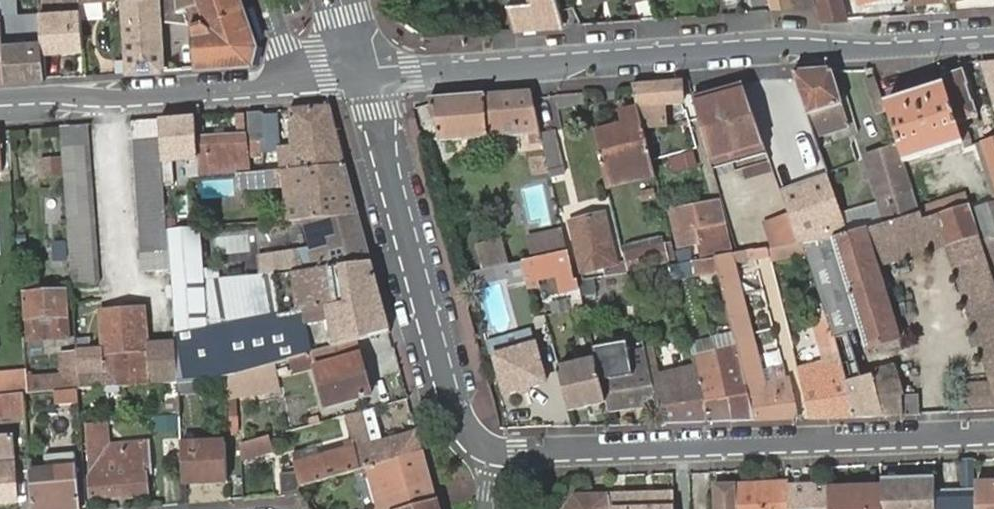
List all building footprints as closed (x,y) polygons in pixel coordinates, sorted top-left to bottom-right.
[(44,12),(44,15),(66,15),(65,0),(43,0),(44,12)] [(44,15),(44,19),(47,52),(85,49),(82,0),(65,0),(66,15),(44,15)] [(82,1),(84,19),(104,17),(107,14),(105,0),(98,0),(88,1),(82,1)] [(124,4),(130,73),(165,71),(158,21),(156,4),(155,0),(124,4)] [(156,4),(158,21),(191,25),(197,68),(255,64),(264,56),(245,0),(207,0),(208,4),(173,11),(172,4),(156,4)] [(559,0),(532,0),(533,4),(541,30),(567,28),(559,0)] [(793,0),(772,0),(774,9),(794,4),(793,0)] [(796,11),(815,10),(812,0),(793,0),(794,4),(796,11)] [(815,10),(823,9),(821,0),(812,0),(815,10)] [(823,9),(826,21),(826,22),(846,21),(845,16),(841,0),(821,0),(823,9)] [(541,30),(533,4),(509,6),(511,17),(515,32),(541,30)] [(44,19),(16,21),(15,10),(2,11),(4,26),(8,82),(49,79),(47,52),(44,19)] [(993,106),(993,65),(980,66),(993,106)] [(795,82),(800,97),(813,137),(850,125),(833,73),(793,76),(795,82)] [(945,88),(963,146),(971,144),(968,131),(978,129),(963,75),(942,81),(945,88)] [(887,109),(879,82),(870,85),(879,115),(888,112),(887,109)] [(683,104),(682,83),(632,86),(638,108),(683,104)] [(708,98),(725,161),(765,150),(759,133),(743,88),(708,98)] [(899,148),(904,165),(963,146),(945,88),(887,109),(888,112),(899,148)] [(532,93),(431,99),(441,142),(541,135),(532,93)] [(693,102),(709,165),(725,161),(708,98),(693,102)] [(665,106),(638,108),(638,110),(643,127),(666,125),(665,106)] [(602,176),(651,165),(643,127),(638,110),(621,113),(622,117),(624,125),(592,133),(602,176)] [(258,177),(346,168),(331,111),(291,114),(294,154),(260,157),(259,142),(262,142),(259,116),(247,117),(253,178),(258,177)] [(204,120),(196,120),(199,157),(200,176),(248,172),(244,117),(236,117),(238,134),(205,137),(204,120)] [(590,125),(592,133),(624,125),(622,117),(590,125)] [(196,120),(163,123),(163,127),(164,143),(165,159),(199,157),(196,120)] [(163,127),(137,128),(145,276),(171,273),(170,253),(169,234),(165,159),(164,143),(163,127)] [(90,128),(62,130),(63,149),(72,282),(74,305),(101,303),(90,128)] [(541,135),(550,179),(564,176),(554,132),(541,135)] [(982,144),(993,203),(993,140),(982,144)] [(904,165),(899,148),(895,149),(910,194),(913,193),(904,165)] [(866,158),(886,225),(921,218),(913,193),(910,194),(895,149),(866,158)] [(667,155),(669,171),(694,168),(691,151),(667,155)] [(293,222),(311,220),(359,216),(346,168),(258,177),(260,189),(290,186),(293,222)] [(803,243),(832,237),(839,236),(839,235),(821,177),(781,193),(789,217),(799,244),(803,243)] [(716,204),(672,213),(679,248),(713,242),(710,227),(721,224),(716,204)] [(900,340),(880,267),(950,248),(981,240),(974,217),(972,210),(922,222),(921,218),(886,225),(842,235),(839,235),(839,236),(832,237),(866,350),(888,344),(900,340)] [(607,214),(569,223),(580,273),(618,264),(607,214)] [(984,247),(993,246),(993,214),(974,217),(981,240),(984,247)] [(274,257),(276,276),(372,265),(359,216),(311,220),(313,252),(274,257)] [(799,244),(789,217),(766,223),(772,247),(799,244)] [(171,273),(172,287),(202,284),(199,231),(194,232),(169,234),(170,253),(171,273)] [(565,252),(561,231),(529,238),(533,259),(565,252)] [(504,265),(499,240),(475,247),(480,270),(503,265),(504,265)] [(984,247),(981,240),(950,248),(993,385),(993,280),(993,277),(984,247)] [(993,277),(993,246),(984,247),(993,277)] [(754,421),(798,420),(789,382),(787,381),(783,368),(771,371),(774,382),(762,385),(732,267),(767,258),(764,249),(734,256),(712,261),(715,273),(735,347),(754,421)] [(664,251),(625,253),(626,272),(665,270),(664,251)] [(573,292),(572,281),(566,252),(565,252),(533,259),(518,262),(525,282),(552,276),(556,295),(573,292)] [(715,273),(712,261),(690,266),(693,278),(715,273)] [(509,286),(525,282),(518,262),(504,265),(503,265),(507,277),(509,286)] [(175,343),(177,388),(220,377),(235,374),(391,335),(372,265),(276,276),(261,277),(222,281),(202,284),(172,287),(175,343)] [(480,270),(466,273),(469,286),(507,277),(503,265),(480,270)] [(44,340),(44,333),(56,332),(57,339),(69,338),(65,296),(32,298),(34,341),(44,340)] [(825,316),(823,310),(809,315),(829,381),(817,384),(804,341),(791,344),(797,361),(800,375),(810,419),(855,417),(825,316)] [(76,349),(79,393),(122,390),(123,392),(177,388),(175,343),(148,344),(145,311),(99,314),(101,347),(76,349)] [(885,415),(873,373),(855,378),(834,314),(825,316),(855,417),(885,415)] [(535,345),(494,356),(504,395),(545,384),(535,345)] [(647,366),(644,354),(624,359),(627,368),(607,373),(600,346),(592,348),(595,360),(606,405),(608,415),(656,404),(647,366)] [(729,422),(754,421),(735,347),(712,353),(729,422)] [(706,422),(729,422),(712,353),(690,358),(706,422)] [(661,423),(706,422),(690,358),(689,355),(647,366),(656,404),(661,423)] [(360,356),(318,367),(328,407),(371,397),(360,356)] [(568,414),(606,405),(595,360),(557,371),(568,414)] [(885,415),(926,413),(920,393),(904,396),(896,369),(895,367),(873,373),(885,415)] [(235,374),(220,377),(221,396),(236,395),(235,374)] [(26,396),(24,375),(0,378),(0,398),(26,396)] [(993,385),(962,385),(962,412),(993,411),(993,385)] [(26,396),(0,398),(0,411),(26,409),(26,396)] [(87,423),(89,451),(105,451),(103,421),(87,423)] [(354,449),(360,472),(365,470),(423,455),(417,434),(367,446),(361,422),(349,425),(350,430),(352,439),(353,442),(354,449)] [(19,502),(14,437),(0,438),(0,503),(19,502)] [(268,437),(241,444),(242,458),(271,450),(268,437)] [(296,493),(299,487),(360,472),(354,449),(353,442),(352,439),(341,442),(342,446),(306,455),(305,452),(290,455),(294,470),(279,473),(281,495),(296,493)] [(225,440),(180,442),(182,483),(227,480),(225,440)] [(105,451),(89,451),(92,504),(147,500),(146,482),(153,481),(150,449),(105,451)] [(436,502),(423,455),(365,470),(375,508),(409,508),(436,502)] [(29,470),(31,508),(79,508),(74,456),(44,458),(44,469),(29,470)] [(974,487),(973,462),(960,463),(962,489),(974,489),(974,487)] [(883,481),(883,485),(883,486),(884,493),(884,508),(936,508),(936,492),(935,480),(883,481)] [(992,480),(992,487),(974,487),(974,489),(974,490),(976,508),(993,508),(993,480),(992,480)] [(786,490),(786,481),(736,482),(736,485),(737,508),(787,508),(786,490)] [(736,485),(715,487),(716,508),(737,508),(736,485)] [(880,493),(884,493),(883,486),(828,489),(829,495),(880,493)] [(787,508),(829,508),(829,495),(828,489),(786,490),(787,508)] [(936,492),(936,508),(976,508),(974,490),(936,492)] [(880,493),(829,495),(829,508),(884,508),(884,493),(880,493)] [(609,496),(609,494),(604,494),(572,497),(569,508),(611,508),(609,496)] [(674,494),(655,495),(655,503),(647,503),(647,495),(609,496),(611,508),(674,508),(674,494)]
